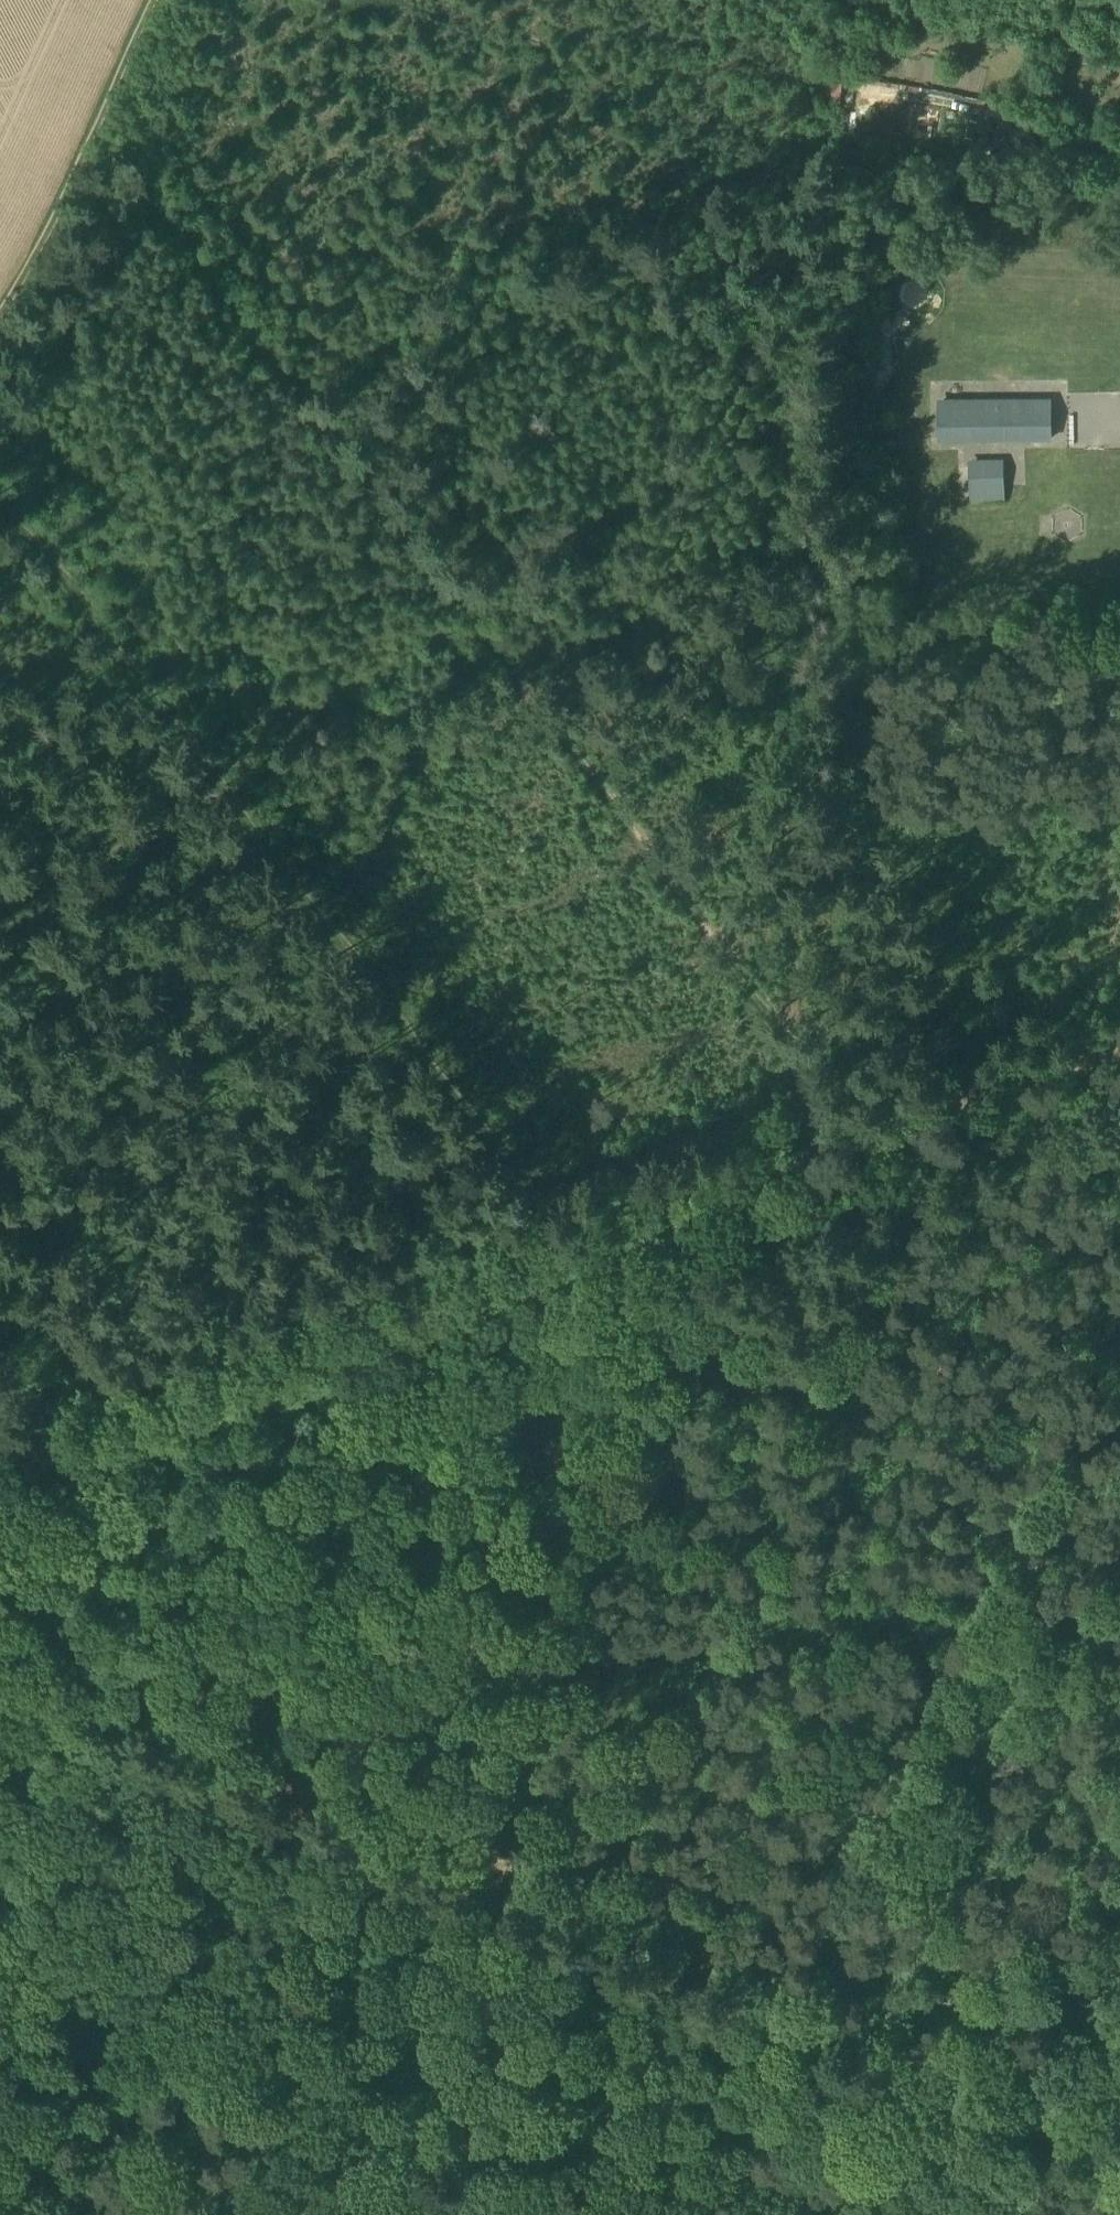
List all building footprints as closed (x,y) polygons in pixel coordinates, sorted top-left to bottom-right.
[(939,403),(939,439),(1052,438),(1051,408),(1046,408),(1046,402),(1022,402),(1022,399),(991,400),(991,402),(939,403)] [(970,465),(971,500),(1005,498),(1003,463),(970,465)]
